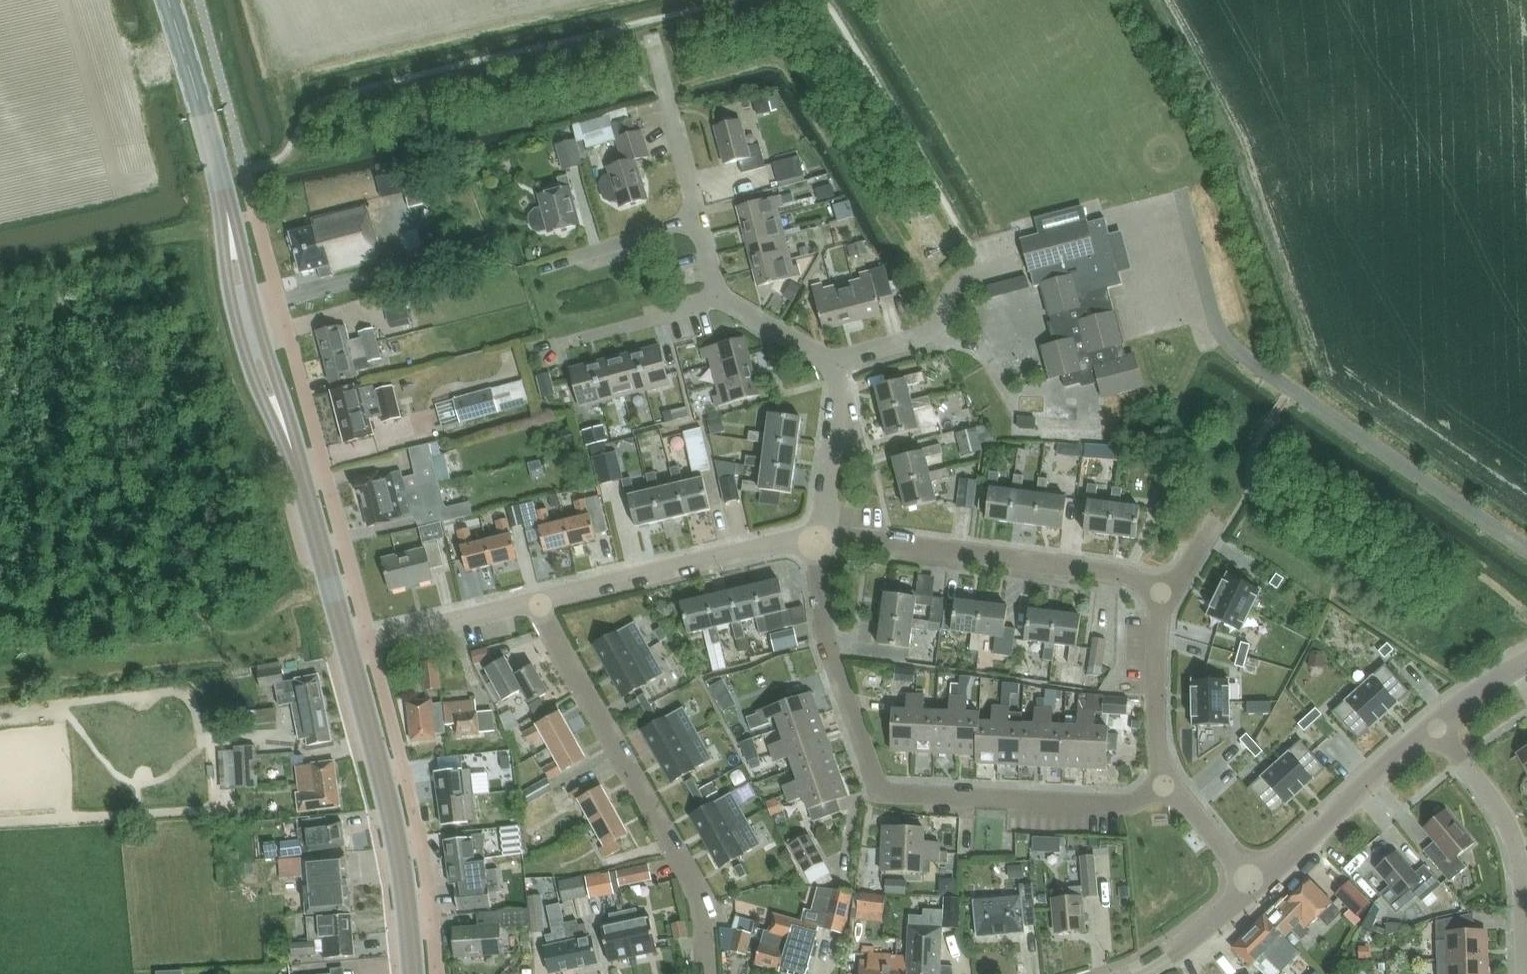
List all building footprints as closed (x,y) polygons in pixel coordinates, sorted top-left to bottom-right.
[(757,115),(771,112),(768,97),(753,101),(757,115)] [(605,130),(602,119),(582,125),(581,124),(573,126),(577,140),(584,138),(583,136),(605,130)] [(642,132),(637,133),(632,120),(619,123),(612,125),(624,163),(609,168),(612,176),(605,178),(601,185),(605,198),(612,201),(619,199),(621,207),(647,199),(635,160),(649,155),(642,132)] [(747,148),(741,120),(717,126),(727,164),(740,161),(743,173),(767,167),(761,144),(747,148)] [(555,145),(563,172),(584,166),(582,161),(587,160),(582,141),(577,142),(576,140),(555,145)] [(779,183),(805,177),(800,157),(774,163),(779,183)] [(410,208),(425,204),(416,170),(401,173),(410,208)] [(549,233),(580,225),(571,188),(572,188),(569,176),(559,179),(561,190),(539,196),(543,208),(535,210),(530,216),(530,219),(532,227),(534,229),(537,231),(541,232),(549,230),(549,233)] [(819,201),(835,197),(832,184),(815,189),(819,201)] [(742,224),(779,214),(778,207),(783,205),(781,196),(738,207),(742,224)] [(841,220),(857,218),(856,202),(839,204),(841,220)] [(382,261),(367,205),(312,219),(314,228),(291,234),(301,273),(319,269),(321,279),(335,276),(334,273),(382,261)] [(748,247),(785,237),(779,214),(742,224),(748,247)] [(1108,287),(1109,289),(1123,285),(1105,219),(1087,224),(1087,223),(1022,240),(1035,287),(1042,286),(1042,284),(1074,276),(1079,295),(1108,287)] [(754,270),(791,260),(785,237),(748,247),(754,270)] [(854,257),(867,253),(864,242),(851,245),(854,257)] [(807,247),(800,249),(802,257),(809,255),(807,247)] [(799,266),(793,267),(791,260),(754,270),(759,287),(801,276),(799,266)] [(862,280),(854,282),(864,319),(882,315),(871,272),(861,274),(862,280)] [(1099,379),(1104,397),(1143,387),(1135,355),(1126,357),(1109,289),(1108,287),(1079,295),(1074,276),(1042,284),(1042,286),(1050,315),(1051,315),(1058,344),(1042,348),(1051,379),(1063,376),(1066,388),(1099,379)] [(1029,288),(1027,277),(989,287),(991,298),(1029,288)] [(824,330),(842,325),(832,288),(824,290),(823,284),(819,285),(817,279),(811,281),(813,287),(824,330)] [(864,319),(854,282),(832,288),(842,325),(864,319)] [(793,302),(801,288),(792,283),(784,297),(793,302)] [(404,294),(382,299),(388,323),(410,318),(404,294)] [(373,327),(357,331),(359,337),(349,340),(345,325),(339,326),(317,331),(324,357),(377,344),(373,327)] [(750,357),(745,337),(702,349),(704,359),(710,357),(712,367),(750,357)] [(358,375),(357,372),(371,368),(370,362),(381,359),(377,344),(324,357),(330,383),(353,377),(352,377),(358,375)] [(637,351),(647,390),(670,385),(660,346),(637,351)] [(637,351),(615,357),(625,396),(647,390),(637,351)] [(615,357),(593,363),(604,402),(625,396),(615,357)] [(712,367),(717,386),(755,376),(750,357),(712,367)] [(593,363),(571,369),(581,408),(604,402),(593,363)] [(556,394),(551,373),(537,377),(542,398),(556,394)] [(882,412),(913,404),(912,401),(908,386),(925,382),(923,373),(905,377),(906,380),(876,387),(882,412)] [(714,397),(717,407),(760,395),(755,376),(717,386),(720,396),(714,397)] [(355,385),(354,385),(332,391),(346,442),(368,436),(373,434),(369,419),(381,415),(382,422),(401,417),(393,385),(374,390),(373,385),(361,388),(360,384),(355,385)] [(495,415),(488,391),(454,400),(461,425),(495,415)] [(931,405),(929,397),(912,401),(913,404),(882,412),(889,437),(919,430),(914,410),(931,405)] [(687,407),(671,411),(673,422),(689,418),(687,407)] [(749,441),(767,443),(767,440),(798,444),(801,419),(770,415),(768,434),(750,432),(749,441)] [(725,432),(721,416),(707,419),(711,435),(725,432)] [(1035,429),(1036,419),(1019,418),(1019,429),(1035,429)] [(583,431),(587,446),(608,441),(604,425),(583,431)] [(956,433),(962,457),(982,451),(979,442),(996,442),(987,425),(956,433)] [(559,447),(576,442),(572,429),(555,434),(559,447)] [(711,469),(702,429),(683,433),(692,473),(711,469)] [(746,465),(763,468),(764,464),(795,468),(798,444),(767,440),(767,443),(765,459),(747,456),(746,462),(746,465)] [(941,445),(924,449),(923,449),(923,452),(894,459),(900,484),(931,477),(930,473),(926,458),(943,454),(941,445)] [(1076,457),(1082,457),(1083,446),(1072,445),(1072,453),(1076,457)] [(1105,461),(1119,462),(1121,449),(1106,447),(1105,461)] [(412,462),(415,475),(403,478),(402,472),(398,473),(377,477),(377,475),(355,479),(360,496),(362,495),(364,503),(439,484),(433,457),(412,462)] [(611,483),(606,459),(593,461),(599,486),(611,483)] [(533,463),(536,475),(547,472),(544,460),(533,463)] [(715,460),(725,502),(740,499),(734,475),(744,474),(745,465),(715,460)] [(761,490),(791,494),(795,468),(764,464),(763,468),(761,483),(744,481),(743,490),(761,493),(761,490)] [(686,516),(711,510),(703,479),(684,484),(680,467),(671,469),(675,486),(679,485),(686,516)] [(1180,476),(1166,470),(1163,468),(1156,481),(1162,484),(1150,509),(1162,515),(1174,490),(1173,490),(1180,476)] [(949,478),(947,469),(930,473),(931,477),(900,484),(907,509),(937,501),(932,482),(949,478)] [(655,491),(662,521),(686,516),(679,485),(675,486),(660,489),(656,472),(650,474),(649,474),(647,475),(651,492),(655,491)] [(1017,492),(1013,491),(998,489),(1000,473),(989,472),(987,487),(982,486),(979,509),(989,511),(987,520),(1013,523),(1017,492)] [(623,480),(627,498),(630,498),(637,527),(662,521),(655,491),(651,492),(647,475),(632,478),(623,480)] [(1037,526),(1041,495),(1038,495),(1022,493),(1024,476),(1015,475),(1013,491),(1017,492),(1013,523),(1037,526)] [(973,480),(963,479),(959,478),(957,507),(975,509),(978,480),(973,480)] [(1049,479),(1040,478),(1038,495),(1041,495),(1037,526),(1063,529),(1067,498),(1062,497),(1060,494),(1052,493),(1050,496),(1047,495),(1049,479)] [(439,484),(364,503),(370,527),(412,517),(420,528),(441,522),(473,515),(470,505),(446,510),(439,484)] [(1111,535),(1115,504),(1111,504),(1096,502),(1098,485),(1089,485),(1087,501),(1089,501),(1085,532),(1111,535)] [(1115,504),(1111,535),(1136,539),(1140,507),(1121,505),(1123,489),(1113,487),(1111,504),(1115,504)] [(557,494),(549,496),(552,508),(560,506),(557,494)] [(579,518),(565,521),(571,546),(597,539),(596,534),(591,515),(590,515),(586,499),(575,502),(579,518)] [(571,546),(565,521),(551,525),(547,508),(536,510),(534,501),(520,505),(525,525),(526,532),(540,529),(545,552),(571,546)] [(511,528),(525,525),(520,505),(507,509),(511,528)] [(591,515),(596,534),(607,531),(603,512),(591,515)] [(518,559),(512,534),(511,534),(507,518),(496,520),(500,537),(487,540),(492,565),(518,559)] [(445,538),(441,522),(420,528),(425,549),(383,559),(391,591),(433,580),(431,570),(445,566),(438,540),(445,538)] [(458,530),(462,546),(461,547),(467,571),(492,565),(487,540),(472,544),(469,527),(458,530)] [(1218,594),(1252,611),(1262,590),(1261,589),(1260,590),(1229,575),(1230,574),(1228,573),(1218,594)] [(1276,574),(1270,584),(1278,588),(1284,578),(1276,574)] [(780,580),(755,586),(762,617),(766,616),(770,632),(794,626),(790,610),(787,611),(780,580)] [(770,632),(766,616),(762,617),(755,586),(731,592),(738,623),(742,622),(757,618),(761,634),(765,654),(771,653),(772,653),(768,632),(770,632)] [(885,594),(882,619),(914,623),(914,619),(916,604),(927,605),(932,606),(933,597),(916,595),(914,590),(906,589),(902,593),(902,596),(885,594)] [(745,638),(742,622),(738,623),(731,592),(707,598),(714,628),(717,627),(733,624),(737,640),(745,638)] [(1241,633),(1252,611),(1218,594),(1207,616),(1209,617),(1209,615),(1240,631),(1240,632),(1241,633)] [(945,599),(933,597),(932,606),(930,622),(941,624),(945,599)] [(689,634),(703,631),(707,647),(718,644),(721,643),(717,627),(714,628),(707,598),(682,603),(689,634)] [(995,653),(1004,654),(1012,655),(1016,628),(1005,627),(1008,607),(995,605),(996,600),(983,599),(982,603),(978,634),(982,635),(997,637),(995,653)] [(982,603),(957,600),(956,605),(945,604),(942,630),(973,634),(971,650),(980,651),(982,635),(978,634),(982,603)] [(1052,641),(1056,613),(1030,610),(1026,641),(1046,643),(1044,660),(1053,661),(1055,645),(1052,644),(1052,641)] [(1081,616),(1056,613),(1052,641),(1052,644),(1055,645),(1071,647),(1069,663),(1078,664),(1080,648),(1077,647),(1081,616)] [(930,622),(925,621),(914,619),(914,623),(882,619),(879,645),(910,648),(913,629),(929,631),(930,622)] [(676,629),(675,621),(663,629),(668,635),(676,629)] [(594,645),(609,671),(650,648),(635,622),(594,645)] [(662,628),(655,632),(661,642),(668,638),(662,628)] [(775,652),(799,647),(795,629),(771,635),(775,652)] [(736,640),(739,652),(748,650),(745,638),(742,639),(736,640)] [(1093,638),(1087,673),(1101,675),(1106,640),(1093,638)] [(1247,656),(1250,645),(1241,642),(1238,654),(1247,656)] [(1388,643),(1379,651),(1385,658),(1394,650),(1388,643)] [(473,663),(488,660),(485,647),(471,650),(473,663)] [(609,671),(624,697),(665,674),(650,648),(609,671)] [(1247,656),(1238,654),(1235,665),(1244,668),(1247,656)] [(1324,668),(1325,655),(1309,654),(1308,666),(1324,668)] [(484,675),(489,684),(488,685),(499,703),(522,690),(529,702),(548,692),(533,665),(515,675),(506,659),(487,669),(488,673),(484,675)] [(421,663),(424,689),(425,692),(442,690),(439,661),(421,663)] [(1360,688),(1384,718),(1412,692),(1411,691),(1410,692),(1386,666),(1387,665),(1386,664),(1360,688)] [(276,685),(279,705),(279,706),(291,704),(291,703),(323,697),(319,675),(296,680),(297,681),(285,683),(282,668),(258,672),(261,688),(276,685)] [(915,669),(895,669),(895,681),(915,683),(915,669)] [(1192,703),(1231,702),(1230,678),(1229,678),(1229,680),(1194,680),(1194,679),(1192,679),(1192,703)] [(730,693),(723,680),(712,686),(718,699),(730,693)] [(1002,706),(999,764),(1021,765),(1022,723),(1022,714),(1010,714),(1011,695),(1020,695),(1020,683),(1003,682),(1002,706)] [(957,754),(960,683),(953,683),(952,696),(950,696),(950,713),(937,712),(935,753),(957,754)] [(960,687),(959,696),(968,697),(969,688),(960,687)] [(1384,718),(1360,688),(1333,712),(1334,714),(1335,713),(1358,739),(1357,739),(1358,741),(1384,718)] [(1045,699),(1044,709),(1042,766),(1063,767),(1065,725),(1052,725),(1053,709),(1055,709),(1056,690),(1046,690),(1045,699)] [(907,710),(894,710),(892,751),(914,752),(916,693),(907,693),(907,710)] [(916,693),(914,752),(935,753),(937,712),(924,712),(925,694),(916,693)] [(1078,725),(1065,725),(1063,767),(1084,768),(1089,694),(1079,693),(1078,725)] [(638,698),(643,708),(650,704),(645,694),(638,698)] [(1095,727),(1097,695),(1089,694),(1084,768),(1106,769),(1107,764),(1111,764),(1112,754),(1107,754),(1109,728),(1095,727)] [(780,729),(819,715),(812,695),(759,714),(747,718),(752,731),(771,724),(769,720),(776,717),(780,729)] [(497,731),(494,710),(477,712),(476,696),(471,697),(471,701),(445,703),(447,725),(456,724),(457,735),(497,731)] [(967,714),(968,697),(959,696),(957,754),(978,755),(979,721),(980,714),(967,714)] [(291,703),(291,704),(293,703),(300,740),(308,738),(309,746),(332,741),(323,698),(323,697),(291,703)] [(1128,699),(1104,697),(1103,714),(1127,715),(1128,699)] [(631,710),(641,704),(638,699),(628,704),(631,710)] [(445,731),(443,709),(442,703),(433,704),(432,700),(408,703),(412,741),(437,739),(435,732),(445,731)] [(529,706),(535,716),(545,710),(539,700),(529,706)] [(1192,703),(1193,727),(1195,727),(1195,725),(1229,725),(1229,726),(1231,726),(1231,702),(1192,703)] [(1270,714),(1269,702),(1246,703),(1246,714),(1270,714)] [(650,704),(643,708),(649,718),(656,715),(650,704)] [(999,764),(1002,706),(993,705),(992,721),(979,721),(978,755),(977,763),(999,764)] [(657,757),(698,733),(684,707),(643,731),(657,757)] [(1021,765),(1042,766),(1044,709),(1036,708),(1035,724),(1023,723),(1021,765)] [(1307,716),(1313,722),(1322,715),(1316,708),(1307,716)] [(258,724),(277,722),(275,709),(256,712),(258,724)] [(516,710),(504,715),(510,731),(522,726),(516,710)] [(544,735),(551,748),(573,736),(560,713),(524,734),(529,744),(544,735)] [(770,746),(773,755),(826,735),(819,715),(780,729),(785,741),(770,746)] [(1313,722),(1307,716),(1299,724),(1305,730),(1313,722)] [(698,733),(657,757),(672,782),(713,759),(698,733)] [(1240,739),(1248,748),(1255,742),(1247,733),(1240,739)] [(790,757),(795,769),(833,755),(826,735),(773,755),(776,763),(790,757)] [(544,769),(549,778),(549,779),(564,771),(586,759),(573,736),(551,748),(559,761),(544,769)] [(740,743),(747,762),(759,758),(753,738),(740,743)] [(1275,764),(1301,793),(1328,768),(1327,767),(1326,768),(1302,742),(1303,741),(1302,740),(1275,764)] [(1263,751),(1255,742),(1248,748),(1257,757),(1263,751)] [(238,789),(258,787),(255,746),(235,747),(238,789)] [(1519,753),(1526,768),(1526,748),(1519,753)] [(799,781),(784,787),(787,795),(840,775),(833,755),(795,769),(799,781)] [(300,812),(340,807),(338,784),(335,762),(297,766),(300,794),(297,794),(300,812)] [(1301,793),(1275,764),(1249,788),(1250,790),(1251,789),(1274,815),(1273,815),(1274,817),(1301,793)] [(439,772),(435,772),(439,799),(474,795),(471,771),(463,771),(462,769),(439,772)] [(805,798),(809,810),(813,822),(842,812),(837,800),(847,796),(840,775),(787,795),(790,803),(805,798)] [(547,778),(519,794),(526,806),(554,791),(547,778)] [(686,783),(692,793),(699,789),(693,779),(686,783)] [(700,789),(706,798),(718,792),(712,782),(700,789)] [(580,800),(593,823),(615,811),(602,787),(590,794),(585,785),(570,793),(575,803),(580,800)] [(699,789),(692,793),(698,804),(705,800),(699,789)] [(732,793),(691,816),(706,842),(747,819),(732,793)] [(474,795),(439,799),(442,826),(468,823),(468,821),(476,820),(474,795)] [(778,799),(766,803),(768,809),(769,809),(771,815),(782,812),(778,799)] [(607,858),(621,850),(616,841),(627,834),(615,811),(593,823),(606,846),(601,849),(607,858)] [(1436,841),(1424,851),(1450,882),(1467,867),(1458,856),(1473,843),(1446,811),(1426,829),(1436,841)] [(904,828),(918,829),(919,819),(904,818),(904,828)] [(706,842),(720,868),(761,845),(747,819),(706,842)] [(298,842),(279,845),(281,858),(303,855),(302,852),(345,847),(342,821),(296,827),(298,842)] [(508,827),(511,854),(523,853),(520,825),(508,827)] [(884,827),(883,849),(940,852),(940,843),(925,842),(925,829),(918,829),(904,828),(884,827)] [(809,834),(790,845),(805,873),(824,862),(809,834)] [(1048,852),(1049,837),(1033,837),(1032,852),(1048,852)] [(445,841),(448,863),(486,858),(496,856),(495,850),(484,851),(485,841),(472,838),(445,841)] [(268,860),(281,858),(279,845),(266,847),(268,860)] [(948,852),(940,852),(883,849),(882,871),(923,873),(924,860),(939,860),(947,860),(948,852)] [(1425,865),(1416,873),(1398,852),(1377,869),(1390,885),(1381,893),(1391,905),(1402,906),(1415,894),(1422,902),(1442,885),(1425,865)] [(346,855),(302,859),(278,861),(280,879),(304,877),(307,915),(351,911),(346,855)] [(1098,896),(1095,856),(1081,857),(1084,887),(1070,888),(1071,898),(1055,899),(1057,933),(1084,930),(1081,897),(1098,896)] [(487,870),(486,858),(448,863),(451,884),(455,884),(458,910),(491,906),(491,901),(497,900),(496,890),(501,889),(499,869),(487,870)] [(741,864),(734,868),(740,879),(747,875),(741,864)] [(254,884),(253,865),(243,866),(244,885),(254,884)] [(629,869),(615,872),(618,888),(653,881),(649,865),(648,865),(629,869)] [(1009,880),(1024,879),(1023,865),(1008,866),(1009,880)] [(591,899),(619,893),(618,888),(615,872),(586,878),(591,899)] [(563,903),(586,898),(582,877),(559,881),(563,903)] [(888,881),(887,893),(906,895),(907,880),(888,879),(888,881)] [(957,879),(939,879),(938,895),(956,896),(957,879)] [(1334,903),(1311,880),(1287,903),(1287,904),(1279,912),(1277,910),(1274,913),(1276,915),(1270,922),(1286,938),(1293,931),(1300,923),(1307,931),(1334,903)] [(1371,904),(1348,881),(1335,894),(1358,917),(1371,904)] [(273,893),(285,892),(285,882),(272,883),(273,893)] [(1024,927),(1037,925),(1033,883),(1020,884),(1021,897),(975,901),(978,937),(1025,933),(1024,927)] [(1129,886),(1120,887),(1120,897),(1130,897),(1129,886)] [(833,889),(823,929),(843,934),(853,891),(833,889)] [(858,910),(858,912),(883,915),(886,896),(860,892),(860,894),(855,893),(853,909),(858,910)] [(532,932),(545,931),(541,895),(529,897),(532,932)] [(944,898),(943,911),(942,928),(942,929),(960,929),(961,899),(944,898)] [(574,969),(565,924),(561,904),(547,907),(553,934),(546,936),(548,946),(545,947),(550,973),(553,973),(574,969)] [(1275,907),(1233,947),(1257,972),(1261,969),(1266,973),(1279,973),(1284,969),(1289,973),(1291,973),(1306,959),(1286,938),(1270,922),(1276,915),(1274,913),(1277,910),(1275,907)] [(480,955),(502,953),(500,929),(530,927),(528,909),(505,910),(504,911),(477,913),(478,927),(454,929),(456,956),(480,955)] [(637,909),(624,912),(634,957),(658,951),(650,915),(639,917),(637,909)] [(899,956),(909,957),(908,973),(954,973),(954,967),(941,966),(942,929),(942,928),(943,911),(925,910),(924,917),(910,916),(909,941),(900,940),(899,956)] [(624,912),(610,915),(612,923),(601,926),(609,962),(634,957),(624,912)] [(770,931),(771,931),(769,937),(789,942),(781,971),(791,973),(806,973),(822,917),(805,913),(803,923),(775,915),(770,931)] [(1437,921),(1437,941),(1438,959),(1487,958),(1486,931),(1475,931),(1474,913),(1437,921)] [(351,915),(307,918),(309,941),(315,941),(323,940),(330,939),(329,937),(353,935),(351,915)] [(747,956),(755,926),(756,923),(737,918),(733,929),(737,930),(731,952),(747,956)] [(565,924),(574,969),(598,965),(592,937),(589,938),(586,925),(579,926),(578,921),(565,924)] [(677,940),(688,937),(685,921),(673,924),(677,940)] [(1300,923),(1293,931),(1302,939),(1308,932),(1307,931),(1300,923)] [(771,931),(770,931),(765,930),(761,943),(755,964),(780,971),(781,971),(789,942),(769,937),(771,931)] [(355,956),(353,935),(329,937),(330,939),(323,940),(325,959),(355,956)] [(316,954),(315,941),(309,941),(291,943),(292,956),(316,954)] [(1359,947),(1359,959),(1369,959),(1369,947),(1359,947)] [(274,959),(286,958),(285,950),(273,951),(274,959)] [(892,955),(869,954),(869,961),(861,961),(860,973),(908,973),(909,957),(899,956),(892,955)] [(1487,958),(1438,959),(1438,973),(1487,973),(1487,958)]
